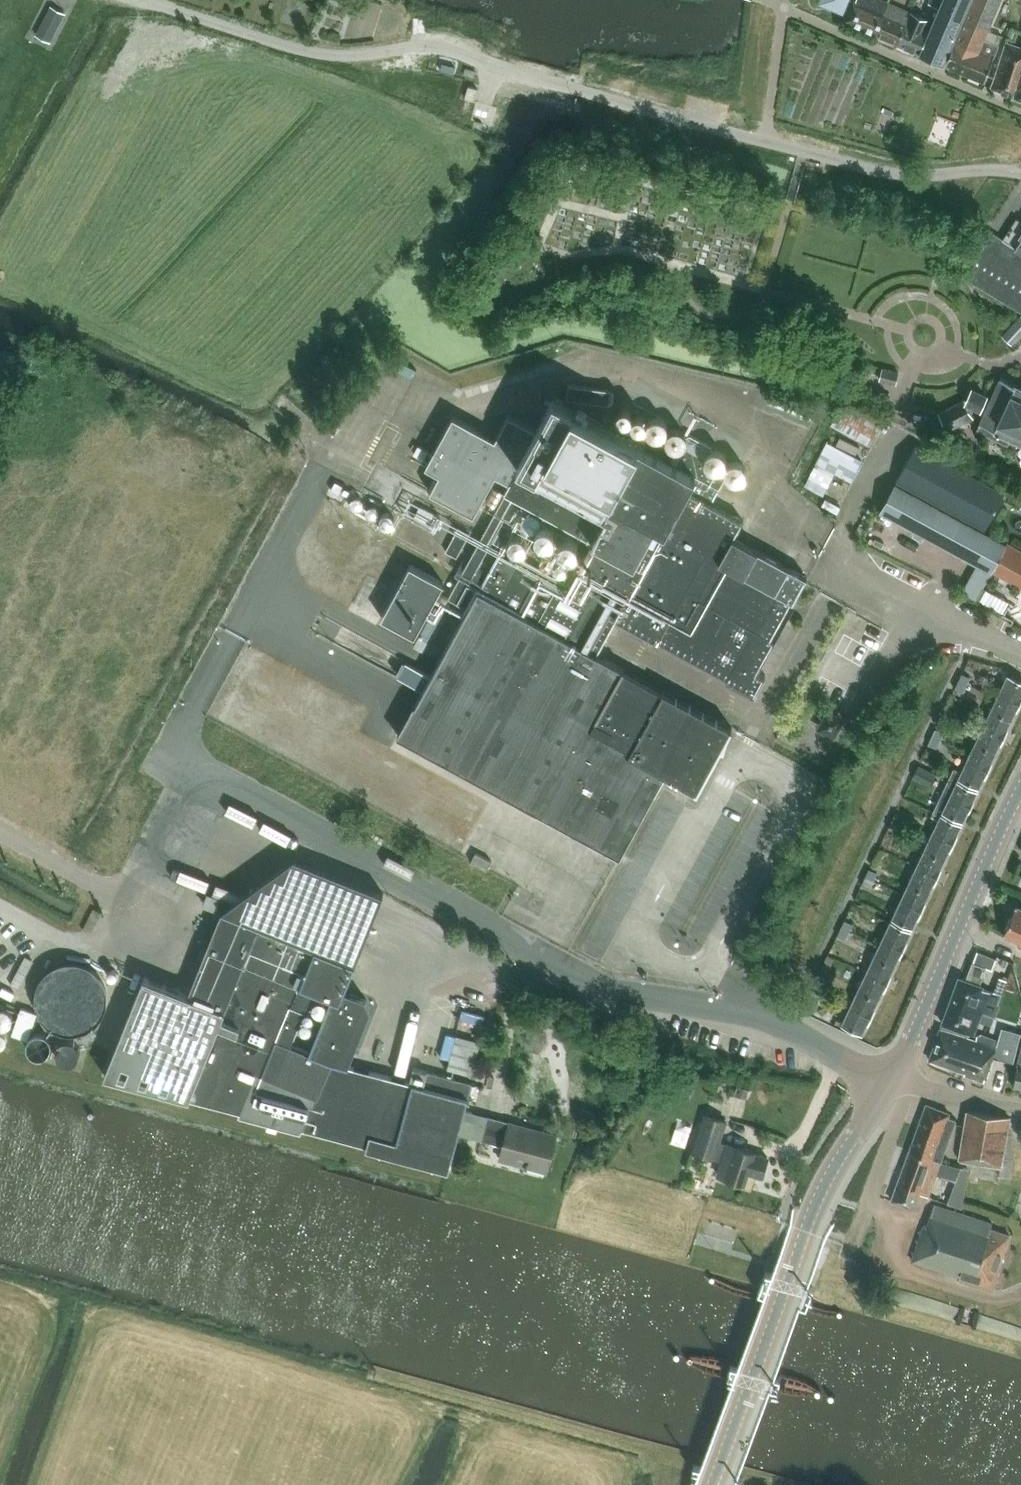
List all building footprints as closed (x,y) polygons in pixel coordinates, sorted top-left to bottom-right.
[(882,0),(822,0),(821,1),(841,9),(842,7),(847,10),(842,21),(874,35),(888,3),(882,0)] [(942,0),(930,0),(929,3),(931,4),(925,17),(911,12),(910,13),(896,44),(919,54),(942,0)] [(970,0),(942,0),(919,54),(942,64),(970,0)] [(999,45),(984,39),(1000,0),(971,0),(944,65),(984,82),(999,45)] [(910,13),(896,6),(888,3),(874,35),(896,44),(910,13)] [(50,42),(65,13),(51,6),(36,35),(50,42)] [(1020,65),(1020,47),(1005,42),(991,87),(1013,96),(1020,73),(1020,69),(1020,68),(1020,65)] [(1020,73),(1013,96),(1012,96),(1020,100),(1020,73)] [(478,89),(468,86),(465,98),(475,101),(478,89)] [(1016,218),(1002,239),(988,230),(959,275),(1020,312),(1020,221),(1016,218)] [(1019,314),(999,335),(1011,346),(1020,335),(1020,316),(1019,314)] [(895,384),(898,372),(883,368),(880,380),(895,384)] [(1000,377),(979,423),(980,423),(976,430),(1007,444),(1008,441),(1017,445),(1019,441),(1020,442),(1020,387),(1000,377)] [(570,382),(568,396),(612,401),(613,387),(570,382)] [(979,408),(985,395),(969,388),(963,400),(939,413),(947,430),(972,417),(966,405),(969,403),(979,408)] [(480,590),(596,653),(616,617),(657,639),(674,608),(657,598),(711,502),(727,473),(704,461),(704,458),(705,456),(707,454),(709,452),(712,451),(711,447),(690,435),(685,436),(686,438),(686,441),(685,444),(684,447),(682,448),(618,414),(610,429),(554,398),(536,430),(507,414),(493,439),(451,415),(424,466),(438,474),(430,488),(474,512),(496,471),(510,479),(505,488),(507,490),(449,598),(457,602),(504,516),(510,519),(522,498),(593,536),(565,588),(559,584),(560,582),(518,559),(515,565),(499,555),(480,590)] [(869,445),(883,420),(844,400),(831,425),(869,445)] [(858,447),(838,437),(833,447),(853,457),(858,447)] [(860,461),(824,442),(813,463),(849,482),(860,461)] [(894,482),(982,530),(1003,491),(916,443),(894,482)] [(413,453),(424,460),(428,451),(418,445),(413,453)] [(989,532),(988,534),(982,530),(894,482),(879,510),(991,572),(991,570),(1020,586),(1020,550),(989,532)] [(423,506),(415,520),(435,531),(443,517),(423,506)] [(469,533),(457,527),(444,551),(456,558),(469,533)] [(511,535),(499,529),(492,542),(504,548),(511,535)] [(806,576),(734,537),(673,647),(727,677),(726,679),(754,694),(765,674),(756,669),(806,576)] [(409,565),(380,616),(414,636),(443,584),(409,565)] [(398,735),(619,855),(665,772),(697,789),(731,727),(596,653),(480,590),(433,673),(405,657),(397,671),(425,687),(398,735)] [(418,637),(427,642),(444,610),(435,605),(418,637)] [(957,680),(965,684),(969,677),(960,673),(957,680)] [(842,1023),(862,1033),(1020,698),(1020,682),(1007,675),(961,771),(953,768),(933,812),(931,816),(938,820),(937,822),(842,1023)] [(961,692),(965,684),(957,680),(953,688),(961,692)] [(833,734),(841,719),(828,712),(820,727),(833,734)] [(930,735),(939,739),(943,732),(934,728),(930,735)] [(935,747),(939,739),(930,735),(926,743),(935,747)] [(936,774),(916,764),(910,776),(929,786),(936,774)] [(890,820),(899,824),(903,816),(894,812),(890,820)] [(895,832),(899,824),(890,820),(887,828),(895,832)] [(486,869),(491,860),(475,851),(471,860),(486,869)] [(384,893),(294,857),(220,909),(186,994),(142,976),(103,1075),(189,1098),(239,1111),(237,1115),(300,1132),(301,1128),(366,1145),(365,1149),(449,1171),(453,1156),(459,1133),(465,1109),(472,1083),(414,1067),(410,1082),(348,1065),(354,1052),(371,1010),(367,999),(345,990),(358,957),(384,893)] [(864,876),(872,880),(876,872),(867,868),(864,876)] [(869,887),(872,880),(864,876),(860,883),(869,887)] [(1015,905),(1003,933),(1020,941),(1020,907),(1015,905)] [(839,927),(848,932),(852,923),(843,919),(839,927)] [(844,939),(848,932),(839,927),(836,935),(844,939)] [(979,984),(985,967),(990,969),(995,957),(976,950),(966,980),(958,977),(950,1000),(993,1015),(1000,994),(981,987),(982,985),(979,984)] [(63,989),(57,1010),(102,1022),(110,991),(91,986),(97,962),(60,952),(53,979),(64,982),(66,971),(80,975),(75,992),(63,989)] [(817,974),(813,982),(821,986),(825,978),(817,974)] [(813,982),(810,990),(818,994),(821,986),(813,982)] [(990,1023),(993,1015),(950,1000),(942,1023),(971,1034),(973,1030),(975,1031),(979,1020),(990,1023)] [(28,1040),(37,1014),(21,1008),(12,1034),(28,1040)] [(1020,1034),(1001,1029),(998,1041),(981,1035),(976,1036),(975,1040),(940,1028),(929,1059),(985,1077),(992,1055),(1013,1061),(1015,1053),(1020,1034)] [(480,1041),(455,1034),(446,1068),(471,1075),(480,1041)] [(1017,1061),(1013,1086),(1020,1087),(1020,1046),(1017,1061)] [(746,1099),(749,1089),(737,1085),(734,1095),(746,1099)] [(941,1161),(943,1155),(956,1119),(947,1116),(949,1112),(926,1104),(909,1150),(941,1161)] [(465,1109),(459,1133),(482,1139),(503,1145),(499,1159),(546,1171),(556,1134),(488,1116),(465,1109)] [(1001,1167),(1009,1117),(967,1111),(959,1160),(1001,1167)] [(761,1176),(767,1156),(720,1141),(726,1121),(704,1114),(692,1151),(721,1160),(717,1174),(744,1183),(748,1172),(761,1176)] [(928,1196),(937,1171),(941,1161),(909,1150),(891,1200),(914,1208),(920,1192),(928,1196)] [(992,1289),(1009,1235),(990,1229),(992,1223),(933,1205),(927,1226),(924,1225),(912,1260),(959,1276),(958,1279),(992,1289)] [(730,1364),(727,1376),(777,1390),(780,1377),(730,1364)]
